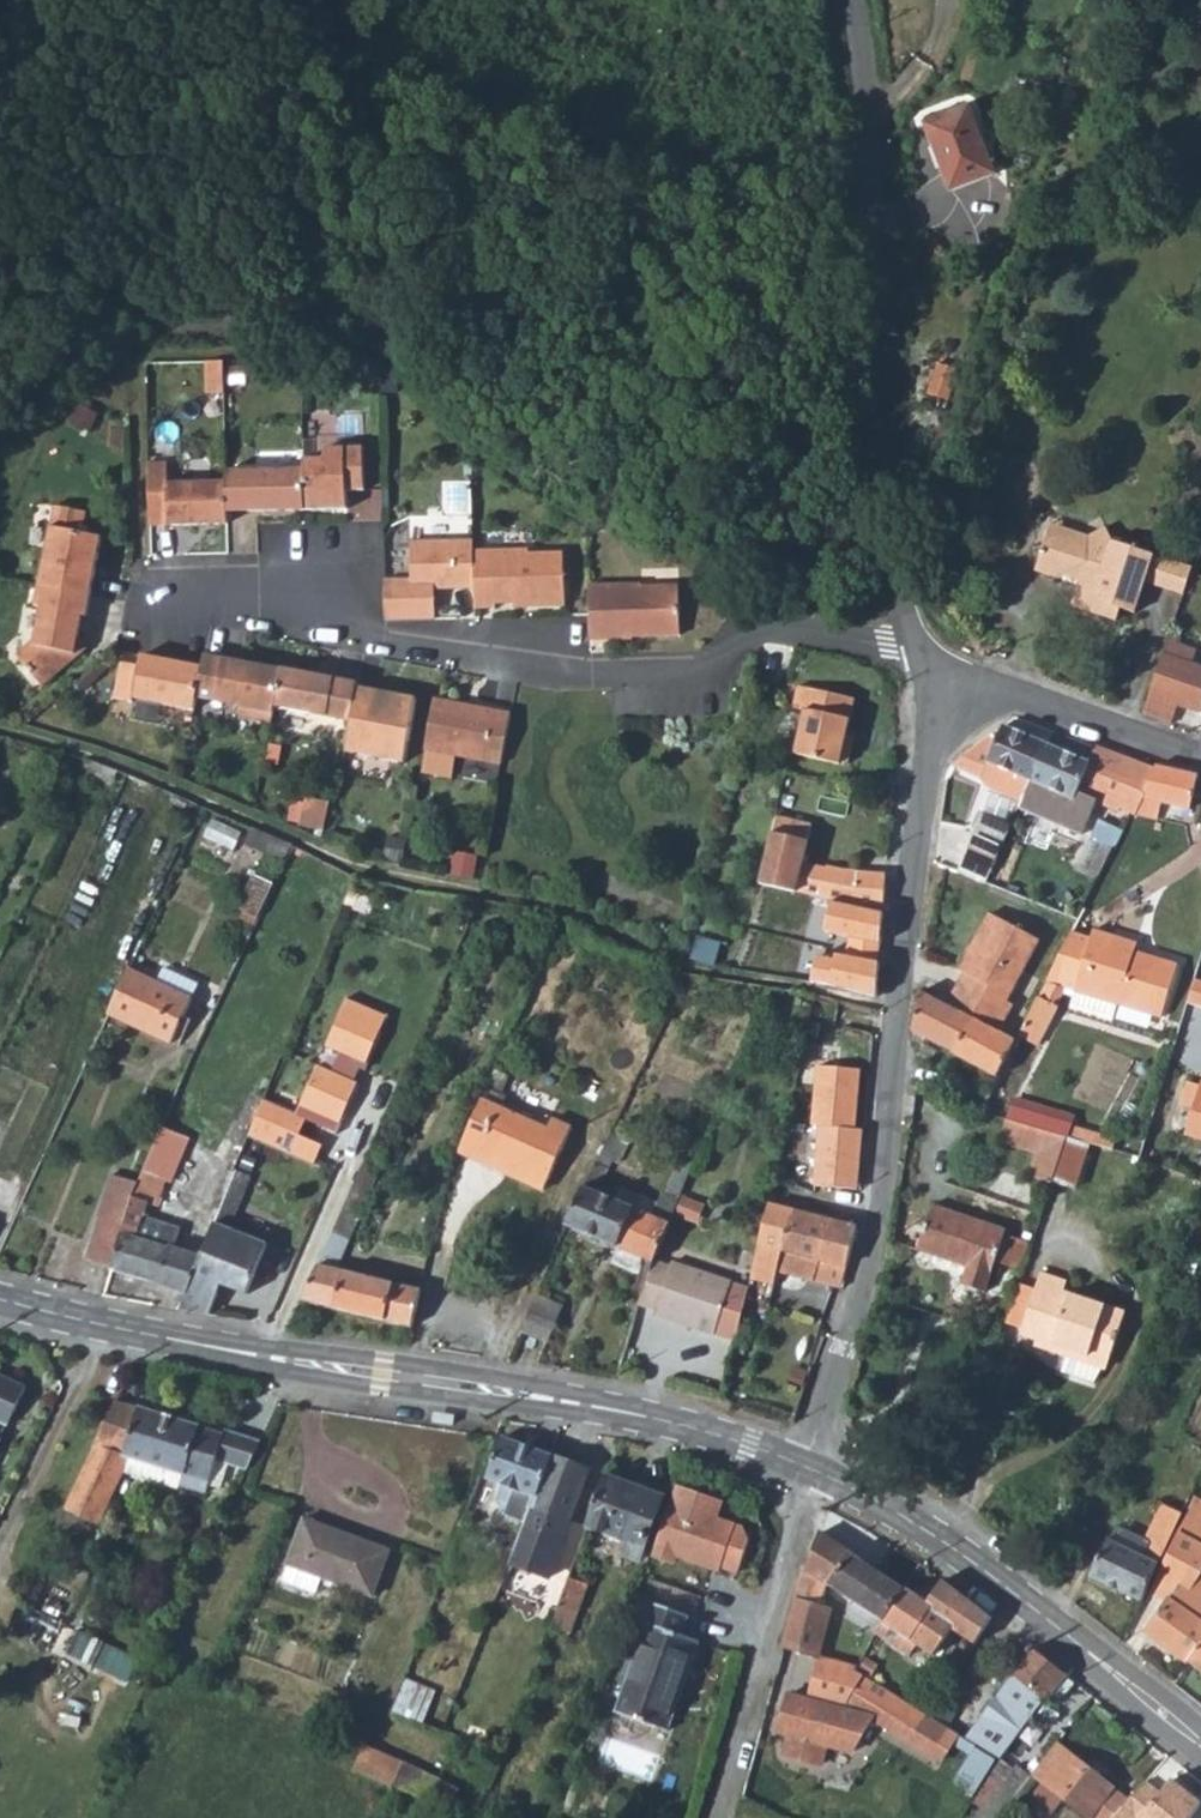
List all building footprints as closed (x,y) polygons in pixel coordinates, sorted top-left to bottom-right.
[(969,100),(924,117),(949,184),(994,168),(969,100)] [(207,360),(208,374),(223,373),(222,360),(207,360)] [(208,390),(223,390),(223,373),(208,374),(208,390)] [(303,468),(304,508),(346,507),(345,490),(363,489),(362,446),(323,447),(323,457),(303,458),(303,468)] [(166,462),(147,462),(148,495),(167,494),(166,524),(226,523),(226,510),(225,481),(167,482),(166,462)] [(303,468),(225,470),(225,481),(226,510),(304,508),(303,468)] [(167,494),(148,495),(148,524),(166,524),(167,494)] [(54,505),(38,585),(89,595),(101,537),(82,532),(86,512),(54,505)] [(1079,544),(1049,534),(1034,573),(1057,581),(1072,574),(1077,584),(1069,609),(1114,624),(1120,611),(1133,616),(1143,585),(1152,559),(1111,544),(1105,530),(1086,540),(1079,544)] [(472,549),(472,539),(409,541),(410,579),(383,579),(384,619),(434,618),(433,588),(473,587),(472,549)] [(528,548),(472,549),(473,587),(474,607),(494,607),(494,603),(515,602),(525,602),(525,606),(564,605),(562,551),(528,552),(528,548)] [(1143,585),(1182,599),(1192,571),(1152,559),(1143,585)] [(640,584),(587,585),(588,614),(588,639),(631,638),(631,636),(678,634),(677,585),(640,586),(640,584)] [(89,595),(38,585),(34,605),(40,606),(32,644),(17,657),(41,685),(87,647),(77,636),(78,630),(81,615),(85,616),(89,595)] [(90,644),(78,630),(77,636),(87,647),(90,644)] [(1169,636),(1140,714),(1140,716),(1166,724),(1174,706),(1196,714),(1200,700),(1200,671),(1189,666),(1194,652),(1173,645),(1176,639),(1169,636)] [(201,666),(140,654),(138,665),(120,661),(113,698),(132,701),(132,697),(193,709),(195,697),(201,666)] [(280,668),(204,654),(201,666),(195,697),(239,705),(237,714),(270,720),(273,704),(280,668)] [(357,683),(280,668),(273,704),(350,719),(356,686),(357,683)] [(415,698),(356,686),(350,719),(344,750),(403,761),(415,698)] [(510,712),(433,696),(423,748),(500,764),(510,712)] [(811,720),(802,762),(845,771),(845,770),(846,767),(855,769),(861,743),(851,741),(858,708),(804,696),(799,718),(811,720)] [(985,791),(1021,805),(1045,746),(1003,728),(999,738),(992,735),(952,766),(952,767),(982,780),(985,791)] [(1120,809),(1130,814),(1134,815),(1142,796),(1154,770),(1093,746),(1087,764),(1045,746),(1021,805),(1018,811),(1082,838),(1096,805),(1118,814),(1120,809)] [(1142,796),(1188,812),(1193,784),(1195,776),(1156,767),(1154,770),(1142,796)] [(303,803),(299,825),(322,830),(326,808),(303,803)] [(958,875),(985,885),(1012,827),(984,815),(958,875)] [(810,828),(776,819),(760,885),(800,895),(801,893),(826,898),(853,905),(873,907),(873,912),(880,913),(884,878),(854,876),(855,874),(845,871),(844,878),(831,875),(816,871),(800,867),(802,861),(810,828)] [(1090,839),(1112,850),(1125,824),(1116,820),(1111,829),(1098,823),(1090,839)] [(242,849),(282,864),(291,847),(250,830),(242,849)] [(246,913),(257,918),(273,885),(255,877),(240,910),(246,913)] [(829,986),(874,999),(880,918),(847,910),(833,969),(830,982),(829,986)] [(238,929),(250,934),(257,918),(246,913),(238,929)] [(1038,942),(988,915),(957,971),(963,974),(947,1006),(946,1007),(973,1021),(989,1029),(998,1034),(1011,1007),(1005,1003),(1038,942)] [(1070,933),(1046,982),(1074,992),(1069,1005),(1108,1018),(1112,1005),(1159,1021),(1177,968),(1134,954),(1137,947),(1093,932),(1090,940),(1070,933)] [(719,946),(697,939),(690,962),(711,969),(719,946)] [(821,980),(830,982),(833,969),(825,966),(821,980)] [(164,969),(158,982),(193,998),(198,985),(164,969)] [(158,982),(131,970),(110,1014),(172,1043),(193,998),(158,982)] [(924,1040),(951,1054),(973,1021),(946,1007),(934,1000),(920,992),(910,1042),(921,1047),(924,1040)] [(1057,1004),(1039,994),(1026,1022),(1042,1030),(1057,1004)] [(304,1121),(337,1135),(357,1086),(352,1084),(360,1064),(365,1066),(385,1020),(340,1001),(321,1048),(339,1055),(330,1075),(312,1067),(292,1116),(261,1103),(245,1140),(312,1167),(320,1147),(297,1137),(304,1121)] [(950,1055),(995,1081),(1015,1043),(999,1035),(998,1034),(989,1029),(973,1021),(951,1054),(950,1055)] [(1037,1042),(1042,1030),(1026,1022),(1019,1034),(1037,1042)] [(819,1129),(815,1188),(856,1191),(861,1132),(854,1132),(858,1072),(816,1069),(812,1129),(819,1129)] [(1199,1088),(1192,1111),(1184,1137),(1200,1142),(1200,1083),(1199,1088)] [(1199,1088),(1188,1084),(1181,1107),(1192,1111),(1199,1088)] [(505,1100),(487,1093),(460,1154),(544,1193),(572,1131),(552,1122),(548,1131),(501,1110),(505,1100)] [(1017,1104),(1010,1121),(1069,1142),(1071,1137),(1076,1125),(1017,1104)] [(1029,1181),(1053,1189),(1054,1187),(1068,1147),(1069,1142),(1010,1121),(1000,1144),(1037,1158),(1029,1181)] [(110,1273),(183,1296),(197,1260),(172,1252),(178,1232),(141,1221),(146,1207),(152,1209),(161,1183),(152,1179),(155,1172),(173,1179),(192,1135),(165,1124),(146,1169),(141,1183),(111,1269),(110,1273)] [(629,1140),(613,1131),(600,1156),(611,1161),(617,1164),(629,1140)] [(1087,1154),(1068,1147),(1054,1187),(1073,1194),(1087,1154)] [(611,1161),(600,1156),(588,1175),(565,1227),(617,1250),(644,1262),(652,1265),(664,1238),(679,1204),(664,1198),(662,1197),(658,1206),(652,1219),(616,1202),(598,1194),(611,1161)] [(357,1220),(381,1167),(365,1160),(344,1209),(342,1213),(357,1220)] [(679,1160),(664,1198),(679,1204),(693,1166),(679,1160)] [(245,1179),(231,1173),(223,1192),(197,1260),(183,1296),(177,1313),(207,1317),(218,1287),(244,1296),(264,1246),(226,1231),(245,1179)] [(87,1261),(111,1269),(141,1183),(116,1175),(87,1261)] [(622,1190),(616,1202),(652,1219),(658,1206),(622,1190)] [(677,1219),(693,1226),(700,1211),(683,1204),(677,1219)] [(1006,1234),(931,1208),(930,1211),(916,1206),(903,1244),(920,1251),(919,1252),(966,1269),(960,1287),(985,1296),(1006,1234)] [(759,1245),(755,1262),(750,1280),(773,1286),(775,1276),(812,1284),(819,1261),(846,1268),(856,1230),(766,1208),(759,1245)] [(342,1258),(357,1220),(342,1213),(325,1252),(342,1258)] [(637,1276),(644,1262),(617,1250),(611,1265),(637,1276)] [(301,1304),(410,1328),(419,1291),(334,1271),(342,1258),(325,1252),(301,1304)] [(846,1268),(819,1261),(812,1284),(838,1291),(846,1268)] [(652,1318),(736,1344),(748,1290),(669,1265),(667,1270),(652,1265),(638,1307),(654,1312),(652,1318)] [(1033,1294),(1018,1289),(1009,1316),(1004,1329),(1004,1330),(1019,1335),(1019,1338),(1036,1344),(1085,1360),(1083,1368),(1065,1361),(1059,1375),(1092,1387),(1100,1374),(1104,1375),(1121,1321),(1060,1300),(1063,1291),(1038,1283),(1033,1294)] [(561,1309),(534,1298),(530,1309),(520,1333),(547,1343),(561,1309)] [(1034,1351),(1065,1361),(1083,1368),(1085,1360),(1036,1344),(1034,1351)] [(5,1432),(24,1392),(0,1380),(0,1442),(5,1432)] [(213,1464),(245,1475),(260,1443),(224,1432),(222,1437),(200,1429),(137,1410),(137,1411),(113,1403),(90,1450),(126,1462),(122,1472),(204,1497),(207,1488),(218,1491),(222,1479),(209,1475),(213,1464)] [(501,1439),(484,1481),(501,1487),(496,1502),(500,1510),(504,1512),(502,1518),(522,1525),(531,1499),(532,1499),(548,1457),(501,1439)] [(119,1478),(122,1472),(126,1462),(90,1450),(85,1462),(119,1478)] [(585,1471),(548,1457),(532,1499),(524,1520),(508,1566),(545,1580),(567,1526),(565,1525),(585,1471)] [(119,1478),(85,1462),(53,1528),(76,1539),(84,1523),(95,1527),(119,1478)] [(663,1500),(606,1478),(605,1478),(587,1528),(628,1545),(624,1558),(639,1564),(663,1500)] [(1190,1480),(1180,1499),(1189,1504),(1191,1499),(1198,1484),(1199,1483),(1190,1480)] [(727,1499),(680,1485),(657,1555),(679,1562),(681,1558),(739,1575),(752,1537),(747,1524),(721,1515),(727,1499)] [(1144,1543),(1166,1553),(1189,1504),(1180,1499),(1174,1513),(1161,1507),(1144,1543)] [(1189,1666),(1200,1648),(1200,1504),(1194,1500),(1173,1543),(1150,1592),(1164,1603),(1143,1634),(1189,1666)] [(388,1554),(305,1523),(281,1583),(314,1597),(321,1581),(371,1600),(388,1554)] [(109,1533),(98,1529),(92,1541),(103,1546),(109,1533)] [(907,1590),(820,1532),(808,1570),(829,1584),(883,1621),(885,1622),(907,1590)] [(1115,1532),(1110,1543),(1160,1566),(1166,1553),(1144,1543),(1143,1546),(1115,1532)] [(1089,1579),(1141,1604),(1160,1566),(1110,1543),(1107,1542),(1089,1579)] [(821,1610),(829,1584),(808,1570),(804,1568),(800,1582),(813,1590),(810,1606),(821,1610)] [(585,1586),(568,1579),(548,1631),(566,1638),(585,1586)] [(783,1648),(819,1657),(831,1613),(821,1610),(810,1606),(813,1590),(800,1582),(783,1648)] [(928,1604),(907,1590),(885,1622),(883,1621),(877,1634),(910,1657),(918,1645),(935,1657),(952,1631),(976,1646),(993,1619),(968,1599),(944,1582),(928,1604)] [(686,1619),(655,1607),(617,1710),(667,1729),(698,1645),(680,1639),(686,1619)] [(75,1657),(132,1675),(140,1651),(83,1634),(75,1657)] [(1189,1666),(1200,1674),(1200,1648),(1189,1666)] [(1043,1703),(1065,1675),(1035,1651),(1013,1678),(1043,1703)] [(396,1707),(425,1718),(436,1686),(407,1676),(396,1707)] [(809,1701),(788,1695),(778,1733),(790,1736),(784,1757),(820,1767),(826,1746),(854,1754),(877,1720),(941,1760),(957,1735),(867,1678),(843,1708),(809,1701)] [(1013,1678),(998,1698),(1029,1721),(1043,1703),(1013,1678)] [(998,1698),(985,1715),(1016,1738),(1029,1721),(998,1698)] [(985,1715),(967,1740),(1000,1761),(1016,1738),(985,1715)] [(1127,1804),(1057,1747),(1033,1777),(1044,1786),(1033,1798),(1052,1813),(1062,1801),(1084,1817),(1083,1817),(1113,1817),(1127,1804)] [(459,1792),(441,1784),(360,1751),(351,1772),(433,1806),(450,1813),(459,1792)] [(1127,1804),(1113,1817),(1187,1817),(1198,1804),(1168,1781),(1157,1794),(1145,1784),(1127,1804)] [(1003,1786),(978,1812),(979,1814),(975,1817),(997,1817),(1014,1797),(1003,1786)]
